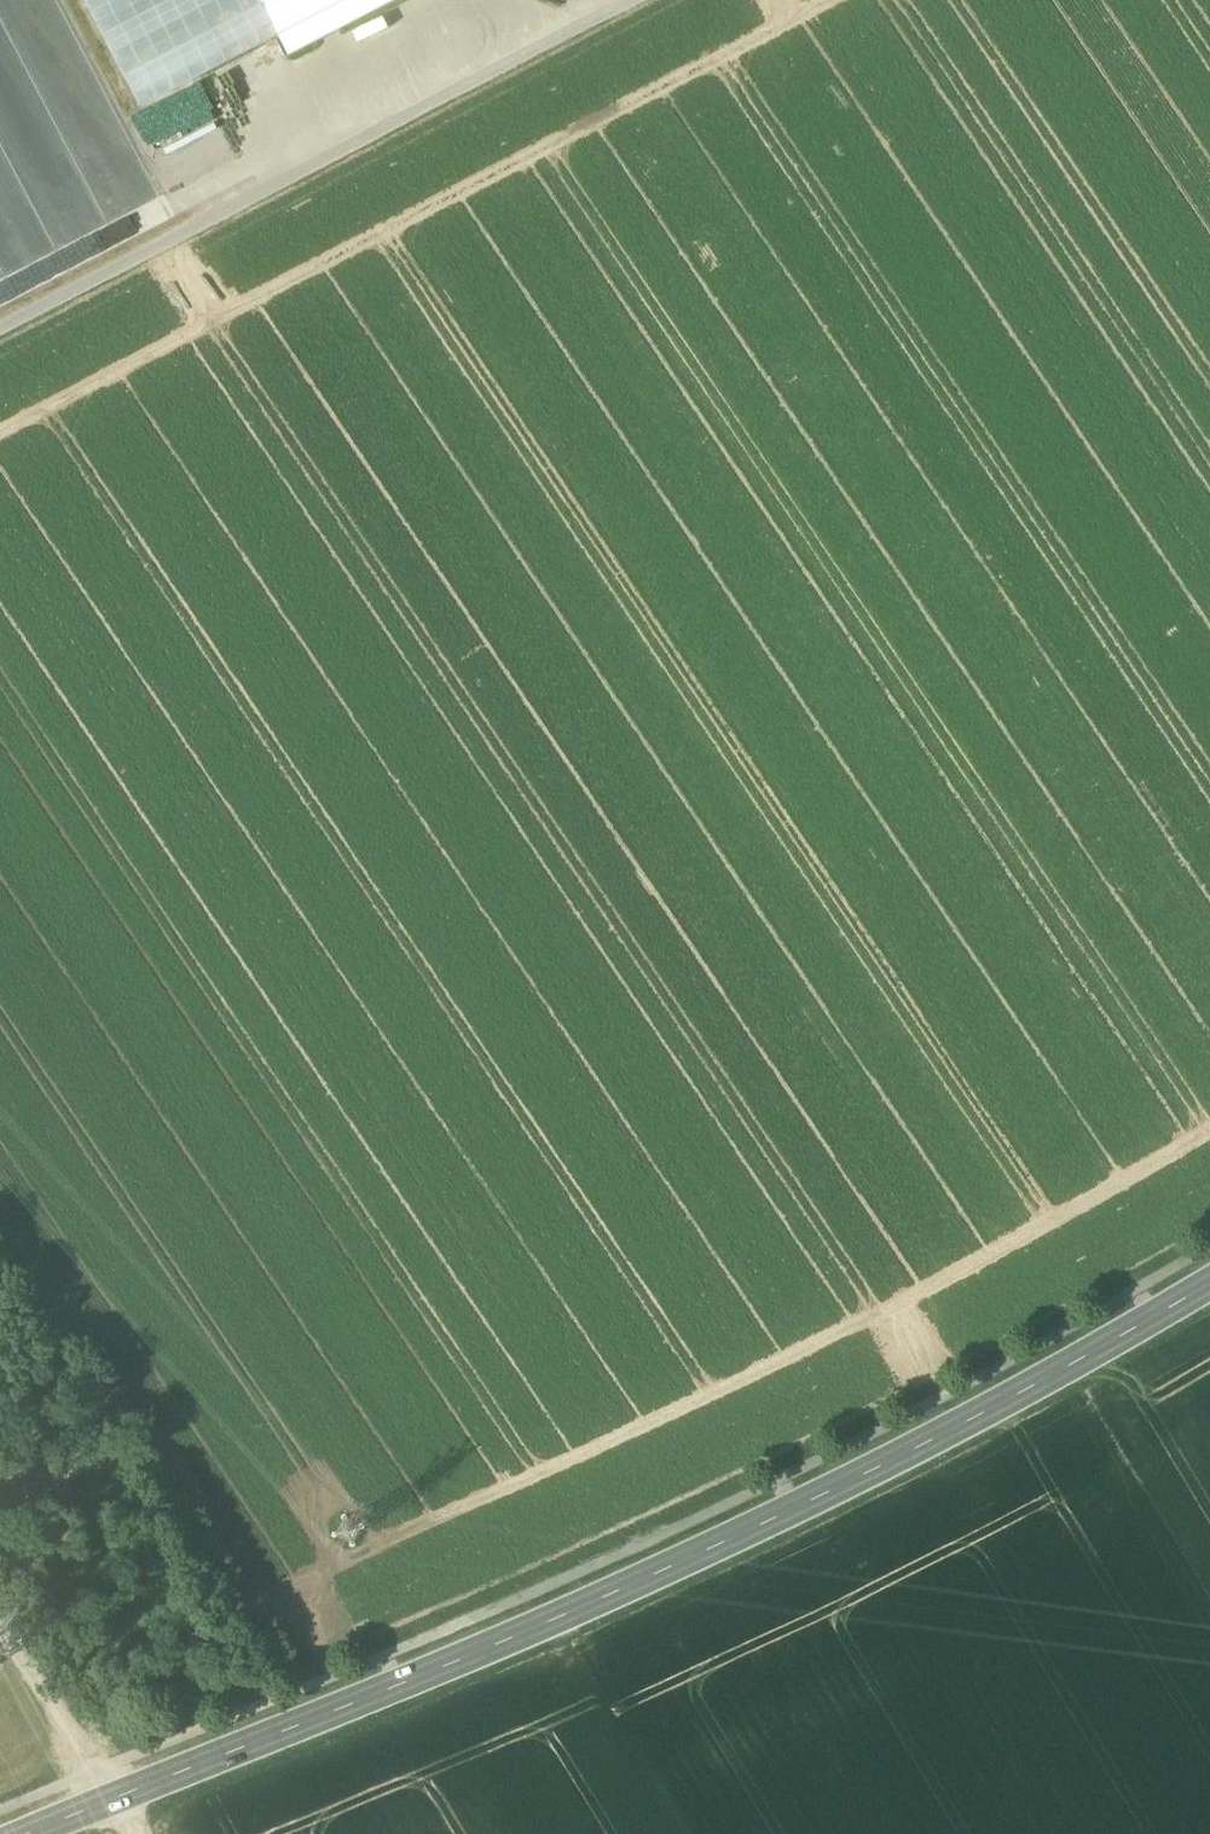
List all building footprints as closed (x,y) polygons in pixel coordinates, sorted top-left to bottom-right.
[(140,108),(277,37),(288,58),(399,0),(84,0),(140,108)]
